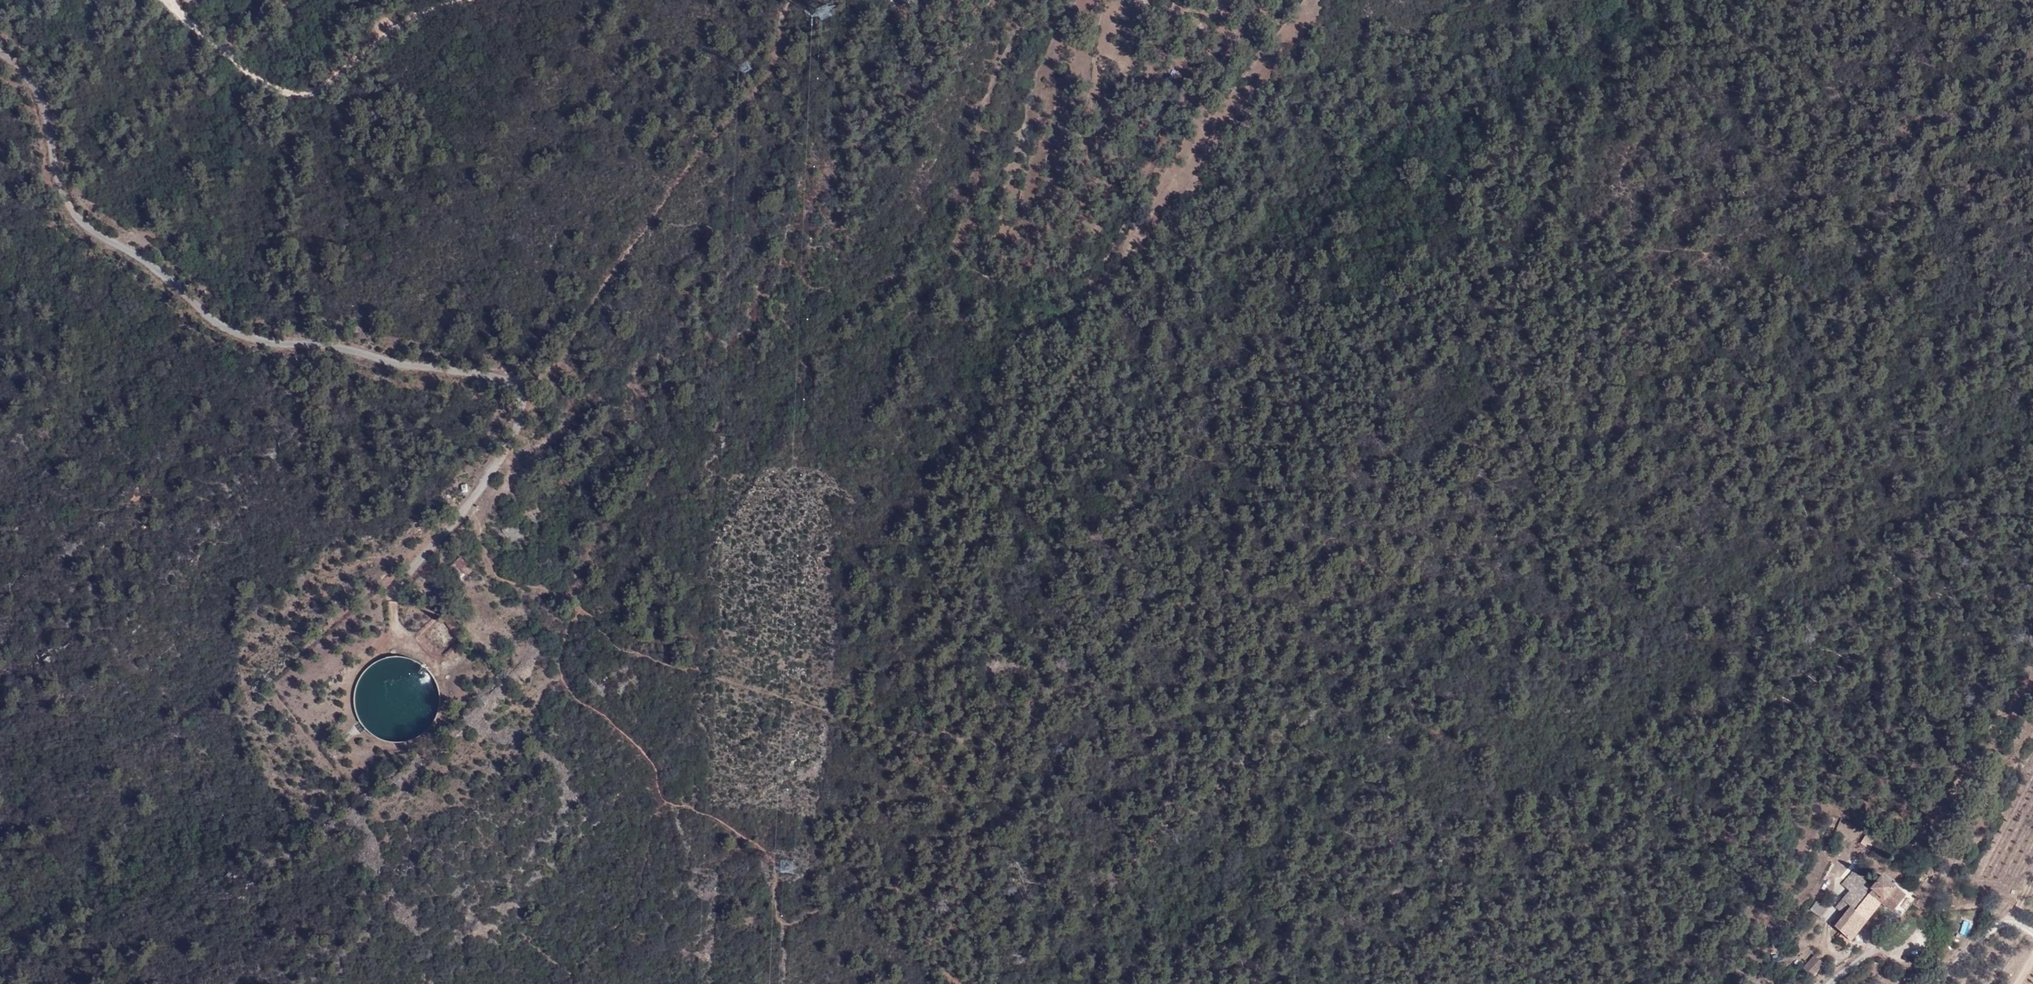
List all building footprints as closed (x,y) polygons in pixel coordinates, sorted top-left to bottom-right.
[(459,569),(466,562),(459,556),(446,569),(453,576),(451,578),(458,584),(466,576),(459,569)] [(1865,833),(1860,843),(1870,848),(1875,839),(1865,833)] [(1931,863),(1919,881),(1923,884),(1925,881),(1927,881),(1937,867),(1931,863)] [(1893,909),(1906,893),(1883,875),(1873,888),(1851,871),(1839,886),(1846,893),(1834,908),(1842,915),(1834,927),(1839,932),(1837,936),(1837,938),(1846,945),(1882,901),(1893,909)] [(1825,911),(1813,903),(1807,912),(1819,920),(1825,911)] [(1812,978),(1824,964),(1815,955),(1802,969),(1812,978)]
